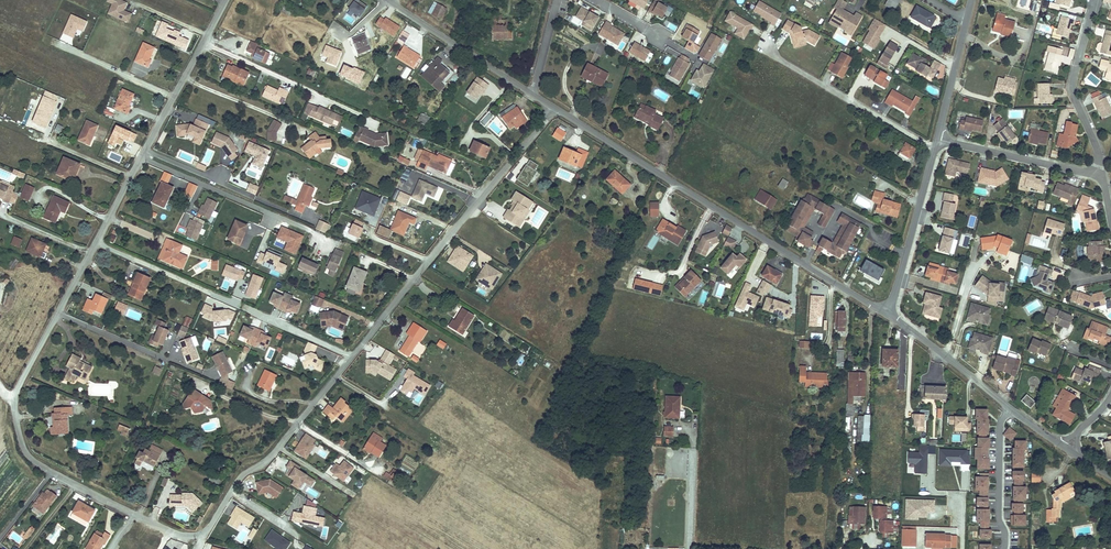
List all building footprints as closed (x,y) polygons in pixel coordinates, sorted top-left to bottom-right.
[(126,3),(119,0),(107,0),(107,2),(112,4),(115,5),(110,15),(127,22),(131,14),(123,11),(122,10),(123,8),(124,9),(126,3)] [(346,5),(350,8),(348,10),(359,18),(367,7),(358,1),(358,2),(356,0),(349,0),(346,5)] [(644,9),(649,0),(629,0),(644,9)] [(663,17),(668,8),(658,2),(658,3),(654,0),(648,10),(652,12),(653,11),(663,17)] [(763,1),(761,0),(759,0),(754,9),(758,11),(763,1)] [(832,19),(837,23),(838,22),(848,28),(847,29),(853,32),(863,17),(857,13),(855,17),(843,10),(848,2),(844,0),(839,0),(836,5),(839,8),(838,9),(832,19)] [(886,3),(895,8),(901,0),(888,0),(886,3)] [(775,24),(782,13),(763,1),(758,11),(762,14),(764,15),(764,16),(772,21),(771,22),(775,24)] [(1060,4),(1044,1),(1043,6),(1059,9),(1060,4)] [(447,8),(438,4),(434,13),(442,17),(447,8)] [(936,15),(918,4),(911,15),(930,26),(936,15)] [(592,28),(599,16),(591,11),(582,6),(578,14),(586,19),(584,23),(592,28)] [(729,21),(735,12),(731,10),(726,19),(729,21)] [(754,24),(735,12),(729,21),(739,27),(735,32),(744,37),(749,28),(748,28),(749,26),(750,27),(752,28),(754,24)] [(1000,25),(1003,15),(996,13),(993,24),(1000,25)] [(83,32),(88,21),(72,14),(64,33),(74,38),(77,30),(83,32)] [(502,14),(492,15),(494,39),(514,38),(513,28),(509,29),(508,18),(502,19),(502,14)] [(1074,17),(1061,14),(1058,26),(1056,31),(1060,32),(1067,34),(1068,30),(1069,27),(1070,21),(1073,22),(1074,17)] [(932,27),(939,16),(936,15),(930,26),(932,27)] [(1015,18),(1003,15),(1000,25),(1002,26),(1001,30),(1012,32),(1015,18)] [(375,24),(379,27),(385,20),(380,17),(375,24)] [(400,27),(386,17),(385,20),(379,27),(393,37),(400,27)] [(882,34),(887,25),(876,18),(869,29),(872,30),(864,42),(872,47),(876,42),(878,43),(881,39),(879,38),(882,34)] [(626,32),(620,29),(619,30),(618,29),(619,28),(612,24),(612,23),(607,19),(600,32),(619,44),(626,32)] [(802,31),(801,27),(788,19),(783,27),(791,32),(792,30),(794,31),(794,34),(791,35),(793,40),(797,40),(798,42),(807,40),(815,44),(818,39),(815,37),(817,34),(809,29),(802,31)] [(832,19),(830,22),(838,27),(839,26),(843,29),(843,30),(851,35),(853,32),(847,29),(848,28),(838,22),(837,23),(832,19)] [(166,29),(168,24),(162,22),(158,31),(164,34),(162,38),(185,48),(189,40),(179,36),(180,32),(174,30),(173,32),(166,29)] [(694,42),(701,30),(688,23),(686,27),(687,28),(685,31),(683,35),(690,39),(686,47),(694,52),(698,50),(701,46),(694,42)] [(1099,51),(1110,54),(1110,52),(1110,30),(1106,29),(1102,42),(1099,50),(1099,51)] [(365,32),(351,37),(357,55),(371,50),(365,32)] [(409,37),(402,32),(396,43),(401,46),(403,43),(399,40),(401,36),(407,40),(409,37)] [(712,56),(723,38),(712,32),(702,50),(712,56)] [(650,51),(634,41),(628,51),(645,60),(650,51)] [(888,64),(899,46),(890,41),(878,63),(887,68),(889,65),(888,64)] [(258,46),(248,42),(244,52),(252,55),(251,59),(259,63),(261,57),(265,59),(267,55),(256,50),(258,46)] [(144,43),(136,61),(148,66),(150,62),(149,61),(155,47),(144,43)] [(343,52),(326,45),(322,55),(328,57),(326,62),(337,66),(343,52)] [(598,52),(605,53),(606,46),(599,45),(598,52)] [(1049,52),(1044,69),(1056,72),(1058,65),(1060,59),(1061,60),(1062,56),(1061,55),(1061,54),(1062,50),(1048,46),(1047,50),(1046,51),(1049,52)] [(397,58),(413,68),(414,67),(418,60),(419,59),(406,51),(407,49),(403,47),(397,58)] [(1064,47),(1063,54),(1065,55),(1064,64),(1071,65),(1074,49),(1064,47)] [(406,51),(419,59),(420,57),(407,49),(406,51)] [(712,56),(702,50),(699,54),(710,60),(712,56)] [(844,74),(849,66),(848,66),(853,57),(843,51),(835,65),(832,63),(829,69),(832,70),(836,73),(837,70),(844,74)] [(680,80),(690,62),(688,61),(690,57),(683,53),(681,56),(680,56),(673,68),(674,68),(673,70),(671,74),(680,80)] [(914,53),(908,63),(918,69),(917,71),(927,77),(928,75),(934,78),(942,64),(936,60),(931,68),(925,65),(928,60),(923,57),(922,58),(914,53)] [(1109,62),(1101,59),(1099,66),(1107,68),(1106,71),(1105,73),(1107,77),(1110,78),(1110,65),(1108,64),(1109,62)] [(420,78),(438,94),(443,89),(439,85),(448,75),(443,70),(442,71),(438,67),(438,66),(441,63),(437,60),(429,68),(424,74),(420,78)] [(704,86),(715,68),(705,62),(699,71),(697,70),(692,79),(704,86)] [(609,76),(589,64),(581,77),(592,83),(593,80),(603,86),(609,76)] [(353,69),(345,65),(339,76),(359,85),(365,73),(354,67),(353,69)] [(424,74),(429,68),(426,65),(421,71),(424,74)] [(887,74),(871,65),(869,65),(864,74),(874,80),(873,81),(881,85),(885,79),(887,74)] [(229,68),(225,67),(220,77),(242,86),(247,74),(238,70),(236,73),(234,72),(235,71),(229,68)] [(137,76),(144,78),(146,70),(139,68),(137,76)] [(315,73),(308,69),(305,75),(312,78),(315,73)] [(998,77),(995,91),(1015,96),(1018,83),(1015,82),(1015,79),(1005,76),(1004,79),(998,77)] [(477,78),(466,94),(475,100),(479,94),(481,92),(483,93),(488,86),(477,78)] [(603,86),(593,80),(592,83),(602,88),(603,86)] [(888,84),(881,97),(886,100),(887,99),(903,109),(907,103),(910,105),(917,93),(913,91),(910,97),(888,84)] [(1038,84),(1038,98),(1034,98),(1034,103),(1053,103),(1053,97),(1050,97),(1050,94),(1050,84),(1038,84)] [(260,95),(274,101),(277,95),(280,97),(284,90),(276,86),(274,90),(273,92),(270,91),(271,88),(265,85),(260,95)] [(123,89),(115,107),(128,113),(130,108),(128,107),(134,94),(123,89)] [(1107,99),(1106,97),(1102,99),(1101,95),(1099,91),(1091,94),(1095,104),(1097,103),(1100,110),(1104,118),(1110,115),(1110,109),(1110,107),(1107,99)] [(43,99),(56,104),(58,98),(46,92),(43,99)] [(43,99),(32,124),(45,129),(56,104),(43,99)] [(870,107),(875,109),(879,102),(874,100),(870,107)] [(311,105),(304,103),(300,113),(306,116),(311,105)] [(641,113),(639,117),(648,122),(648,123),(658,128),(663,116),(654,111),(655,108),(647,104),(645,107),(639,105),(637,111),(641,113)] [(316,108),(311,105),(306,116),(329,126),(334,114),(328,112),(327,113),(324,111),(325,110),(316,106),(316,108)] [(507,116),(502,119),(510,130),(515,126),(525,119),(517,109),(516,109),(513,105),(505,112),(507,116)] [(495,115),(490,111),(480,121),(485,126),(495,115)] [(193,125),(190,123),(175,125),(177,136),(191,134),(195,136),(192,141),(200,145),(210,124),(213,126),(215,122),(199,115),(197,119),(196,119),(193,125)] [(971,127),(979,129),(982,119),(965,115),(964,118),(960,117),(957,127),(963,128),(963,124),(971,127)] [(428,122),(419,118),(417,122),(426,126),(428,122)] [(1016,136),(1001,118),(994,125),(999,131),(996,133),(1001,138),(1003,137),(1005,139),(1008,143),(1016,136)] [(527,121),(525,119),(515,126),(517,129),(527,121)] [(87,121),(79,140),(90,145),(98,126),(87,121)] [(268,131),(276,132),(280,125),(274,121),(268,131)] [(1057,133),(1055,145),(1060,146),(1061,142),(1065,143),(1065,141),(1070,142),(1071,144),(1076,141),(1073,136),(1071,136),(1072,133),(1074,133),(1076,125),(1069,124),(1069,122),(1064,121),(1062,134),(1057,133)] [(493,122),(490,126),(499,134),(502,130),(493,122)] [(59,134),(63,126),(58,123),(54,132),(59,134)] [(137,134),(116,125),(108,143),(116,147),(117,143),(122,145),(124,140),(128,142),(128,140),(134,143),(137,134)] [(344,128),(342,133),(350,137),(353,132),(344,128)] [(362,128),(356,140),(372,147),(381,146),(380,137),(375,137),(373,137),(374,135),(366,132),(366,130),(362,128)] [(565,133),(557,128),(552,136),(560,141),(565,133)] [(1039,142),(1045,143),(1048,133),(1031,129),(1028,142),(1033,144),(1033,142),(1034,141),(1039,142)] [(331,146),(331,139),(326,139),(326,136),(319,137),(315,131),(309,136),(311,139),(302,147),(309,156),(316,150),(315,149),(319,146),(320,147),(331,146)] [(237,151),(229,139),(216,133),(211,143),(220,147),(221,145),(223,146),(227,152),(225,153),(228,157),(234,153),(237,151)] [(385,146),(384,134),(374,135),(373,137),(375,137),(380,137),(381,146),(385,146)] [(916,148),(906,142),(899,155),(907,160),(912,152),(913,153),(916,148)] [(261,169),(269,152),(249,143),(245,152),(256,157),(257,158),(257,159),(255,159),(252,165),(261,169)] [(491,150),(476,143),(471,152),(486,159),(491,150)] [(323,150),(320,147),(319,146),(315,149),(316,150),(309,156),(311,158),(318,152),(319,153),(323,150)] [(577,153),(565,147),(560,158),(566,161),(567,159),(571,162),(571,163),(577,166),(577,165),(582,155),(577,153)] [(579,149),(577,153),(582,155),(577,165),(581,167),(588,153),(579,149)] [(426,155),(422,153),(419,160),(423,162),(421,167),(429,171),(431,166),(450,175),(456,162),(452,161),(451,163),(441,158),(428,152),(426,155)] [(64,157),(57,174),(73,180),(80,164),(64,157)] [(968,172),(970,163),(958,161),(958,162),(953,161),(953,160),(948,158),(945,173),(955,175),(956,170),(968,172)] [(527,165),(526,165),(516,179),(528,187),(530,182),(533,184),(540,174),(537,172),(535,170),(538,165),(530,160),(527,165)] [(857,165),(855,171),(860,174),(863,168),(857,165)] [(981,167),(978,181),(996,185),(1008,179),(1003,168),(995,172),(996,171),(981,167)] [(627,181),(616,170),(607,179),(622,193),(629,186),(625,182),(627,181)] [(1042,192),(1044,185),(1040,184),(1040,180),(1034,178),(1034,176),(1030,175),(1030,174),(1029,176),(1027,175),(1027,174),(1026,174),(1020,172),(1017,184),(1028,187),(1031,188),(1036,190),(1036,191),(1042,192)] [(791,177),(784,174),(779,182),(786,186),(791,177)] [(434,192),(437,187),(419,179),(411,196),(420,200),(424,192),(428,194),(430,190),(434,192)] [(15,188),(10,186),(8,189),(1,185),(2,183),(0,182),(0,197),(4,198),(3,200),(3,202),(9,205),(10,202),(15,205),(18,197),(13,195),(14,194),(12,193),(15,188)] [(191,201),(197,185),(189,182),(183,198),(191,201)] [(1067,199),(1065,203),(1070,205),(1077,189),(1069,186),(1068,187),(1063,185),(1055,182),(1051,193),(1067,199)] [(163,183),(153,202),(164,207),(173,188),(163,183)] [(260,188),(250,184),(247,191),(257,195),(260,188)] [(316,190),(305,185),(298,202),(296,207),(303,209),(305,206),(308,207),(312,199),(316,190)] [(28,202),(34,189),(26,186),(22,195),(20,194),(18,197),(20,198),(20,199),(28,202)] [(765,192),(760,189),(755,196),(772,206),(778,196),(767,190),(765,192)] [(381,197),(362,190),(355,208),(374,216),(381,197)] [(902,203),(885,198),(886,192),(880,191),(876,190),(873,200),(878,201),(883,202),(882,209),(893,212),(893,213),(899,215),(902,203)] [(399,191),(396,200),(407,204),(410,196),(399,191)] [(534,202),(517,192),(512,200),(516,202),(511,211),(509,210),(504,218),(520,228),(525,219),(522,218),(527,209),(528,210),(534,202)] [(951,203),(953,194),(944,193),(942,201),(944,202),(940,217),(950,219),(952,214),(953,214),(955,204),(951,203)] [(829,205),(809,194),(806,198),(804,197),(786,228),(798,235),(796,239),(807,245),(808,244),(811,245),(814,240),(811,238),(814,232),(804,226),(815,208),(825,213),(829,205)] [(1085,230),(1098,227),(1096,218),(1094,218),(1093,213),(1092,213),(1091,209),(1086,207),(1089,198),(1081,195),(1076,209),(1082,211),(1083,221),(1085,230)] [(54,196),(45,217),(55,221),(60,210),(65,212),(69,202),(54,196)] [(210,219),(218,203),(209,198),(205,205),(202,210),(201,209),(199,213),(210,219)] [(289,198),(287,202),(296,207),(298,202),(289,198)] [(658,217),(658,203),(649,204),(650,217),(658,217)] [(825,227),(835,209),(829,205),(825,213),(819,223),(825,227)] [(1082,211),(1076,209),(1075,212),(1080,215),(1081,222),(1083,221),(1082,211)] [(844,224),(849,216),(843,213),(838,221),(844,224)] [(400,221),(398,225),(396,229),(406,234),(408,229),(410,224),(415,226),(417,221),(402,215),(400,221)] [(861,224),(849,216),(844,224),(834,242),(824,237),(816,250),(821,253),(824,247),(840,256),(843,252),(845,253),(861,224)] [(1065,223),(1047,218),(1042,236),(1047,237),(1047,235),(1051,236),(1052,232),(1062,235),(1065,223)] [(353,224),(353,223),(348,233),(359,238),(363,228),(361,227),(363,223),(355,219),(353,224)] [(325,233),(329,224),(320,220),(316,229),(325,233)] [(668,240),(677,245),(685,232),(677,227),(676,228),(674,227),(673,230),(670,228),(672,225),(663,220),(655,232),(661,236),(663,234),(669,238),(668,240)] [(193,222),(191,221),(189,225),(190,226),(188,231),(185,237),(196,241),(199,234),(202,229),(203,225),(202,225),(193,222)] [(236,221),(227,240),(235,244),(237,244),(240,238),(242,239),(248,226),(236,221)] [(726,224),(722,233),(728,236),(732,228),(726,224)] [(304,235),(282,226),(277,238),(287,242),(284,250),(295,255),(304,235)] [(381,226),(378,234),(390,240),(394,232),(381,226)] [(945,227),(939,250),(949,253),(953,239),(952,238),(954,229),(945,227)] [(718,242),(715,232),(702,237),(697,249),(707,253),(710,245),(718,242)] [(108,240),(113,243),(117,236),(111,234),(108,240)] [(1010,239),(995,234),(995,235),(979,237),(980,248),(991,247),(992,245),(996,247),(996,248),(1003,251),(1005,244),(1008,245),(1010,239)] [(21,240),(14,237),(11,245),(18,248),(21,240)] [(732,249),(736,242),(727,238),(724,245),(732,249)] [(27,252),(45,260),(51,245),(40,241),(40,242),(33,239),(27,252)] [(166,239),(157,259),(162,261),(171,241),(166,239)] [(1100,239),(1087,240),(1087,244),(1086,244),(1086,254),(1092,253),(1093,258),(1094,258),(1095,261),(1100,261),(1099,253),(1101,253),(1100,245),(1100,239)] [(171,241),(162,261),(181,270),(186,258),(178,254),(181,246),(171,241)] [(1003,251),(996,248),(994,252),(1004,255),(1008,245),(1005,244),(1003,251)] [(268,252),(267,252),(266,254),(261,252),(257,262),(262,264),(263,261),(276,266),(275,269),(283,273),(286,265),(279,262),(282,255),(269,249),(268,252)] [(470,256),(458,249),(455,253),(454,252),(451,257),(451,260),(450,263),(450,265),(457,269),(460,265),(466,268),(471,260),(470,256)] [(342,260),(345,255),(336,251),(334,256),(342,260)] [(737,271),(745,261),(740,259),(738,262),(736,260),(737,259),(737,258),(732,254),(728,260),(725,264),(724,264),(721,268),(728,275),(733,268),(737,271)] [(1023,255),(1020,261),(1031,265),(1033,258),(1023,255)] [(8,267),(14,259),(11,256),(4,264),(8,267)] [(336,273),(342,260),(334,256),(327,269),(331,271),(336,273)] [(14,259),(8,267),(14,271),(19,262),(14,259)] [(315,273),(318,266),(315,265),(306,261),(302,259),(299,266),(304,269),(303,271),(303,272),(308,275),(309,274),(310,271),(315,273)] [(885,270),(866,260),(861,270),(865,273),(863,277),(879,285),(882,278),(881,277),(885,270)] [(245,272),(226,264),(223,272),(222,274),(238,281),(239,279),(242,280),(245,272)] [(1051,269),(1038,264),(1036,269),(1039,270),(1037,275),(1034,275),(1029,277),(1032,284),(1038,282),(1041,289),(1048,292),(1052,281),(1049,280),(1046,279),(1045,277),(1047,273),(1049,274),(1051,269)] [(928,266),(926,275),(932,277),(936,278),(936,275),(946,278),(945,280),(949,281),(955,283),(958,274),(948,271),(949,268),(939,265),(938,268),(928,266)] [(193,267),(189,271),(192,276),(197,273),(193,267)] [(499,274),(487,267),(484,272),(483,271),(480,275),(480,278),(478,278),(479,280),(480,281),(481,283),(481,284),(488,288),(492,283),(495,285),(500,277),(499,274)] [(362,283),(366,273),(354,268),(347,285),(348,286),(356,289),(354,292),(361,295),(365,285),(362,283)] [(780,277),(766,268),(761,277),(774,285),(780,277)] [(694,289),(702,281),(691,271),(684,278),(686,280),(679,286),(688,294),(688,295),(691,292),(694,289)] [(980,283),(983,279),(988,283),(991,281),(981,274),(976,280),(980,283)] [(135,285),(130,296),(145,302),(150,291),(148,290),(152,281),(139,275),(135,283),(133,282),(131,281),(130,283),(133,284),(135,285)] [(255,299),(263,278),(253,275),(246,296),(255,299)] [(663,285),(636,278),(633,289),(660,296),(663,285)] [(688,294),(679,286),(686,280),(684,278),(675,288),(685,298),(688,295),(688,294)] [(999,292),(999,283),(988,283),(983,279),(980,283),(976,280),(974,284),(985,291),(985,290),(988,292),(988,293),(988,304),(996,305),(997,301),(1003,301),(1004,292),(999,292)] [(762,280),(758,288),(756,292),(762,296),(764,292),(767,293),(771,285),(762,280)] [(759,296),(749,292),(752,285),(746,282),(735,308),(741,310),(744,312),(747,304),(755,307),(759,296)] [(1076,302),(1080,293),(1074,291),(1070,300),(1076,302)] [(938,307),(940,296),(925,292),(922,303),(924,303),(925,304),(925,306),(924,306),(922,313),(935,317),(938,307)] [(1103,295),(1093,298),(1080,293),(1076,302),(1093,309),(1106,306),(1105,300),(1103,295)] [(282,311),(288,295),(284,294),(282,297),(273,294),(269,303),(274,305),(278,307),(277,309),(282,311)] [(93,302),(89,300),(84,312),(92,316),(94,312),(102,316),(107,300),(96,295),(93,302)] [(288,295),(282,311),(286,313),(287,310),(291,312),(296,314),(300,305),(291,301),(293,297),(288,295)] [(825,296),(811,295),(809,326),(818,326),(818,316),(823,317),(825,296)] [(792,310),(788,309),(790,305),(766,297),(762,309),(786,317),(789,318),(792,310)] [(323,301),(315,298),(311,305),(317,308),(320,307),(323,301)] [(985,320),(987,312),(989,306),(970,301),(965,318),(973,320),(973,317),(975,318),(975,316),(978,316),(978,319),(985,320)] [(213,311),(212,311),(212,307),(205,303),(203,307),(201,312),(204,313),(202,317),(211,321),(214,321),(214,322),(227,321),(227,319),(227,318),(232,320),(235,312),(229,309),(213,311)] [(1052,313),(1054,308),(1049,307),(1047,311),(1044,319),(1058,325),(1058,323),(1047,319),(1050,312),(1052,313)] [(1068,329),(1073,317),(1063,313),(1064,312),(1054,308),(1052,313),(1050,312),(1047,319),(1058,323),(1058,325),(1068,329)] [(334,311),(320,313),(322,325),(332,324),(339,327),(341,323),(345,324),(348,317),(337,312),(336,313),(334,312),(334,311)] [(846,311),(838,311),(838,312),(835,311),(835,330),(838,330),(837,331),(846,331),(846,311)] [(454,323),(450,329),(462,336),(473,318),(463,312),(456,324),(454,323)] [(986,321),(989,312),(987,312),(985,320),(978,319),(978,320),(986,322),(986,321)] [(194,320),(187,316),(183,324),(190,328),(194,320)] [(166,324),(157,320),(154,326),(159,328),(155,337),(153,342),(158,345),(162,346),(168,331),(164,329),(166,324)] [(426,332),(413,324),(406,335),(409,337),(405,343),(406,343),(400,353),(408,358),(418,343),(419,343),(426,332)] [(1105,336),(1108,328),(1099,324),(1098,327),(1091,324),(1089,329),(1086,328),(1082,338),(1087,340),(1088,338),(1093,340),(1094,339),(1098,341),(1098,342),(1105,345),(1107,339),(1104,338),(1105,336)] [(178,335),(182,337),(185,331),(186,332),(188,329),(187,328),(182,326),(178,335)] [(248,330),(243,328),(240,337),(249,341),(247,345),(252,347),(258,331),(254,329),(252,332),(248,330)] [(262,333),(258,331),(252,347),(256,348),(258,345),(267,348),(271,339),(266,337),(261,335),(262,333)] [(973,331),(971,336),(968,345),(975,347),(976,345),(979,346),(978,348),(980,348),(979,350),(986,353),(991,336),(973,331)] [(158,345),(153,342),(155,337),(152,336),(148,344),(156,348),(158,345)] [(227,340),(218,336),(216,340),(225,344),(227,340)] [(971,336),(969,336),(967,344),(966,346),(974,348),(975,347),(968,345),(971,336)] [(190,339),(179,343),(182,350),(183,352),(184,351),(185,354),(184,354),(184,356),(187,364),(198,360),(190,339)] [(1034,339),(1030,350),(1038,353),(1038,352),(1039,350),(1048,354),(1052,344),(1043,341),(1043,342),(1034,339)] [(421,356),(426,346),(420,343),(415,353),(421,356)] [(308,344),(304,352),(306,356),(304,357),(305,361),(302,363),(304,370),(313,366),(315,370),(320,373),(322,368),(321,367),(323,363),(317,360),(315,360),(314,356),(313,355),(316,347),(308,344)] [(527,352),(529,346),(522,344),(520,350),(527,352)] [(443,354),(446,349),(440,346),(437,350),(443,354)] [(892,351),(882,351),(881,367),(897,368),(898,353),(892,353),(892,351)] [(376,362),(366,362),(366,370),(371,370),(377,374),(390,381),(396,371),(388,367),(394,356),(386,352),(378,361),(380,362),(382,363),(380,365),(377,363),(376,362)] [(232,373),(222,353),(212,358),(215,366),(216,367),(217,366),(218,369),(217,369),(218,371),(221,378),(232,373)] [(845,353),(838,353),(837,365),(845,365),(845,353)] [(521,366),(526,357),(521,354),(516,363),(521,366)] [(68,372),(63,379),(70,383),(74,377),(77,379),(78,376),(85,380),(88,375),(86,374),(89,368),(82,364),(81,367),(77,365),(78,362),(80,360),(72,356),(66,366),(69,369),(73,371),(71,374),(68,372)] [(998,356),(994,368),(1004,371),(1005,369),(1013,372),(1014,365),(1015,363),(1020,365),(1021,360),(1016,358),(1017,358),(1008,356),(1007,358),(998,356)] [(1084,370),(1075,367),(1071,378),(1080,381),(1081,378),(1090,381),(1092,376),(1093,371),(1098,373),(1100,369),(1089,365),(1088,369),(1084,368),(1084,370)] [(805,367),(799,367),(798,382),(805,382),(805,386),(818,386),(818,383),(826,384),(826,373),(815,373),(815,375),(805,374),(805,373),(805,367)] [(160,372),(154,369),(152,375),(157,378),(160,372)] [(274,374),(262,369),(254,385),(266,391),(268,386),(267,386),(270,380),(271,381),(274,374)] [(404,386),(401,392),(406,396),(409,392),(411,394),(414,390),(424,396),(429,387),(412,377),(410,376),(412,373),(408,371),(404,378),(408,380),(405,384),(407,384),(405,387),(404,386)] [(846,408),(852,408),(852,401),(860,401),(860,398),(864,398),(866,374),(849,373),(848,403),(846,403),(846,408)] [(1030,387),(1028,392),(1033,393),(1034,388),(1036,388),(1038,387),(1039,386),(1039,385),(1040,384),(1040,382),(1040,380),(1040,379),(1039,377),(1037,375),(1035,375),(1033,374),(1032,375),(1030,375),(1029,376),(1028,377),(1027,379),(1027,381),(1027,382),(1027,384),(1029,386),(1030,387)] [(227,389),(230,382),(221,378),(218,386),(227,389)] [(438,380),(435,386),(440,389),(444,383),(438,380)] [(232,391),(235,384),(230,382),(227,389),(231,391),(232,391)] [(1061,393),(1051,409),(1068,419),(1073,410),(1065,406),(1064,405),(1065,402),(1067,403),(1072,393),(1061,386),(1058,391),(1061,393)] [(927,400),(946,401),(946,391),(939,391),(939,388),(926,388),(926,387),(921,387),(920,401),(926,402),(927,400)] [(202,404),(202,395),(194,389),(184,401),(183,406),(191,405),(192,407),(189,411),(190,414),(198,412),(204,408),(207,410),(213,409),(211,401),(202,404)] [(211,401),(202,395),(202,404),(211,401)] [(1036,403),(1026,395),(1021,401),(1031,409),(1036,403)] [(328,405),(323,411),(329,417),(331,415),(333,416),(341,423),(345,418),(343,416),(346,412),(348,414),(352,410),(342,402),(343,401),(340,398),(332,408),(328,405)] [(680,419),(681,398),(667,398),(667,419),(680,419)] [(71,415),(69,407),(56,409),(58,421),(56,422),(57,428),(59,428),(59,433),(65,432),(65,434),(73,433),(71,415)] [(854,419),(855,409),(852,408),(846,408),(846,418),(847,419),(853,419),(854,419)] [(925,420),(925,415),(929,415),(929,411),(920,410),(920,414),(914,414),(911,414),(911,420),(914,420),(914,426),(917,426),(917,431),(924,431),(924,427),(925,427),(925,420)] [(989,435),(989,420),(988,420),(988,410),(977,410),(977,420),(978,420),(978,435),(981,435),(981,439),(979,439),(979,444),(981,444),(981,449),(979,449),(979,455),(976,455),(976,460),(979,460),(981,461),(981,465),(978,465),(978,470),(990,470),(990,460),(986,460),(986,449),(990,450),(991,439),(988,439),(988,435),(989,435)] [(869,442),(870,415),(864,415),(864,416),(859,416),(857,441),(869,442)] [(949,424),(955,425),(954,431),(971,432),(971,423),(968,423),(968,417),(949,416),(949,424)] [(667,426),(664,426),(664,437),(673,437),(674,426),(670,426),(671,423),(667,423),(667,426)] [(119,435),(125,438),(128,430),(119,426),(117,432),(120,433),(119,435)] [(1017,434),(1009,427),(1002,435),(1011,442),(1017,434)] [(373,433),(365,446),(373,451),(372,452),(379,456),(385,446),(380,443),(382,439),(373,433)] [(315,441),(305,435),(302,440),(303,440),(298,449),(297,448),(294,453),(305,460),(308,455),(314,447),(312,446),(315,441)] [(908,462),(915,463),(915,474),(926,474),(927,445),(919,445),(919,452),(909,452),(908,462)] [(163,451),(153,447),(150,452),(160,457),(163,451)] [(1014,448),(1011,448),(1011,467),(1024,467),(1024,449),(1014,448)] [(970,465),(970,455),(967,455),(967,450),(940,449),(940,453),(940,461),(940,465),(951,466),(951,462),(962,462),(961,465),(970,465)] [(160,457),(150,452),(145,450),(143,454),(139,452),(136,458),(137,460),(135,464),(141,466),(143,461),(156,467),(160,457)] [(340,466),(337,463),(331,470),(334,473),(344,481),(354,468),(344,460),(340,466)] [(309,480),(301,475),(300,477),(296,474),(299,469),(290,463),(286,468),(289,470),(291,471),(290,473),(288,472),(285,476),(294,482),(291,486),(297,490),(302,482),(306,485),(309,480)] [(392,467),(386,476),(395,483),(402,474),(392,467)] [(1023,471),(1012,471),(1011,480),(1014,480),(1023,480),(1023,471)] [(270,480),(268,482),(266,482),(266,481),(255,483),(257,492),(263,491),(263,493),(267,493),(276,498),(283,488),(270,480)] [(312,489),(315,484),(309,480),(306,485),(312,489)] [(1063,500),(1076,490),(1070,482),(1055,492),(1056,494),(1053,496),(1055,499),(1054,512),(1048,512),(1048,519),(1052,518),(1052,519),(1057,519),(1061,519),(1061,512),(1062,512),(1063,500)] [(1012,487),(1012,500),(1014,500),(1023,500),(1025,500),(1026,487),(1023,487),(1014,487),(1012,487)] [(41,493),(31,506),(42,514),(55,496),(49,492),(46,497),(43,494),(41,493)] [(202,505),(193,496),(186,495),(186,498),(182,497),(170,497),(170,508),(176,508),(176,503),(182,503),(182,508),(188,508),(194,514),(202,505)] [(918,517),(928,518),(928,513),(935,513),(935,500),(905,499),(905,519),(918,519),(918,517)] [(308,500),(306,506),(315,508),(316,504),(308,500)] [(95,512),(78,501),(72,511),(73,512),(81,516),(80,518),(88,522),(88,523),(95,512)] [(1013,503),(1010,503),(1010,511),(1013,512),(1022,512),(1022,503),(1013,503)] [(302,514),(294,513),(292,521),(299,522),(299,521),(304,522),(303,525),(308,526),(308,524),(320,526),(322,518),(315,517),(317,508),(315,508),(306,506),(304,506),(303,512),(306,513),(305,515),(302,514)] [(886,521),(887,509),(874,508),(874,513),(874,518),(874,520),(881,520),(886,521)] [(249,529),(254,520),(236,509),(232,515),(233,516),(231,519),(227,525),(237,531),(241,524),(249,529)] [(866,526),(866,509),(855,509),(854,518),(850,518),(850,526),(866,526)] [(85,527),(88,522),(80,518),(81,516),(73,512),(70,518),(85,527)] [(1013,515),(1013,516),(1011,516),(1011,525),(1013,525),(1025,525),(1025,515),(1022,515),(1013,515)] [(893,535),(893,523),(886,523),(881,522),(880,534),(893,535)] [(28,538),(33,531),(29,528),(24,535),(28,538)] [(902,529),(901,547),(916,547),(917,530),(916,530),(902,529)] [(289,545),(282,540),(281,541),(279,539),(279,537),(271,532),(267,538),(273,542),(273,543),(271,546),(275,548),(287,548),(289,545)] [(87,548),(100,548),(103,545),(104,546),(110,536),(105,533),(102,538),(96,535),(87,548)] [(946,534),(926,533),(925,547),(932,548),(944,548),(945,548),(946,535),(946,534)] [(273,543),(273,542),(267,538),(265,542),(271,546),(273,543)]
